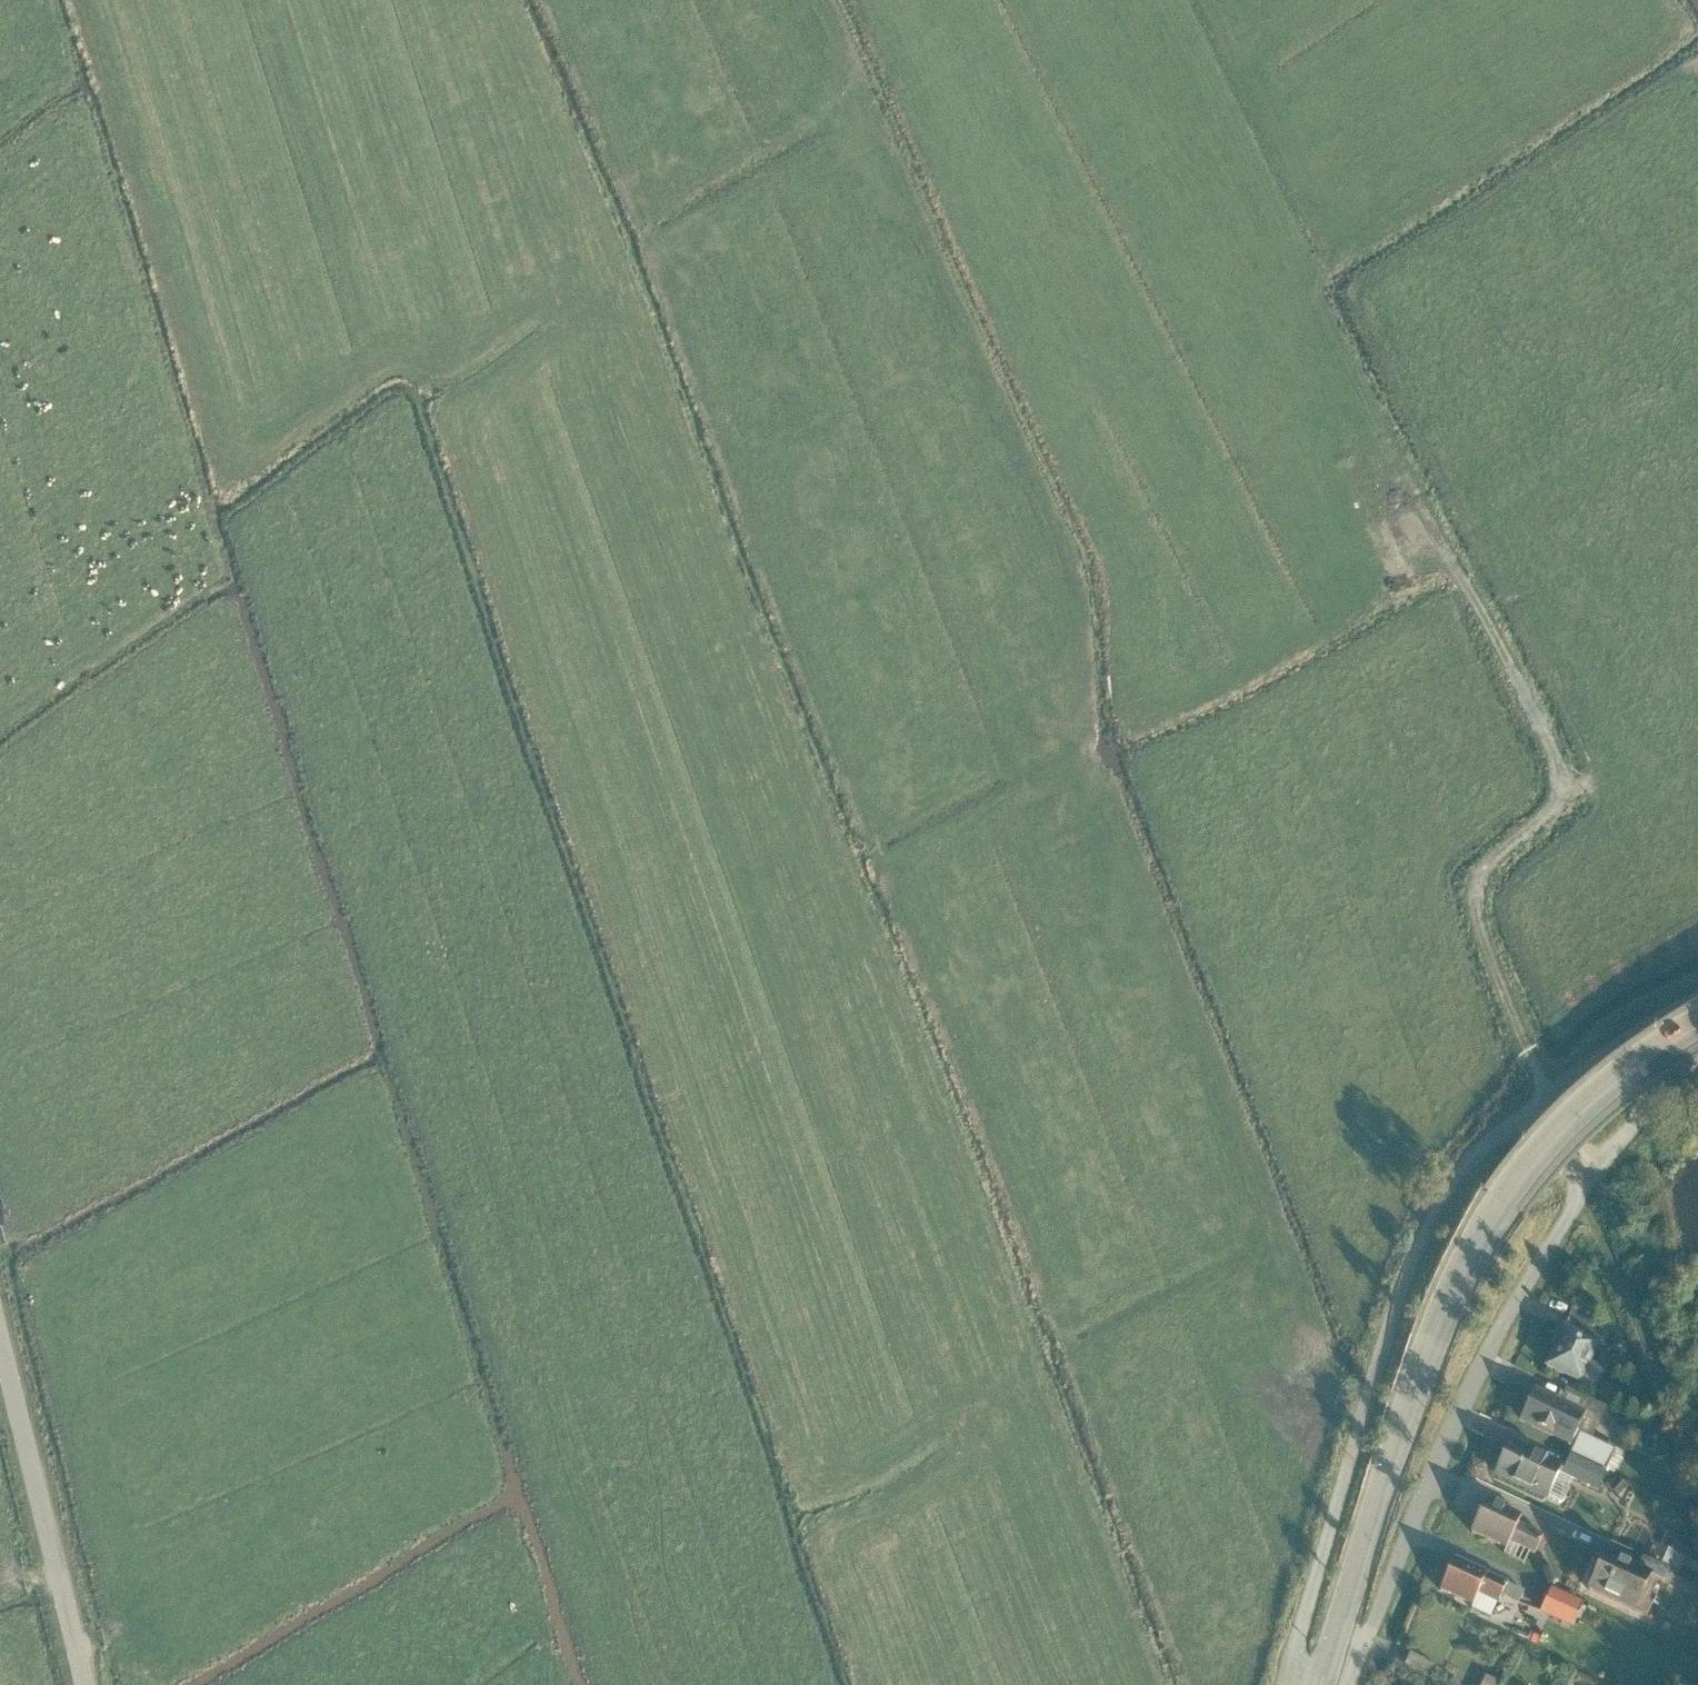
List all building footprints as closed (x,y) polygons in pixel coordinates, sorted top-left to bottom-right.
[(1568,1315),(1564,1324),(1599,1341),(1603,1331),(1568,1315)] [(1544,1365),(1579,1382),(1599,1341),(1564,1324),(1544,1365)] [(1533,1388),(1518,1420),(1568,1444),(1584,1411),(1533,1388)] [(1581,1434),(1571,1454),(1605,1470),(1615,1450),(1581,1434)] [(1508,1441),(1494,1474),(1544,1496),(1559,1464),(1508,1441)] [(1571,1454),(1562,1473),(1596,1489),(1605,1470),(1571,1454)] [(1520,1517),(1485,1500),(1470,1530),(1505,1547),(1508,1542),(1535,1554),(1544,1535),(1518,1523),(1520,1517)] [(1681,1534),(1668,1558),(1685,1567),(1697,1543),(1681,1534)] [(1605,1552),(1587,1589),(1633,1611),(1651,1574),(1636,1567),(1605,1552)] [(1636,1567),(1651,1574),(1663,1580),(1668,1568),(1642,1556),(1636,1567)] [(1507,1583),(1454,1558),(1440,1587),(1471,1602),(1475,1592),(1498,1603),(1507,1583)] [(1504,1681),(1489,1675),(1485,1684),(1502,1684),(1504,1681)]
